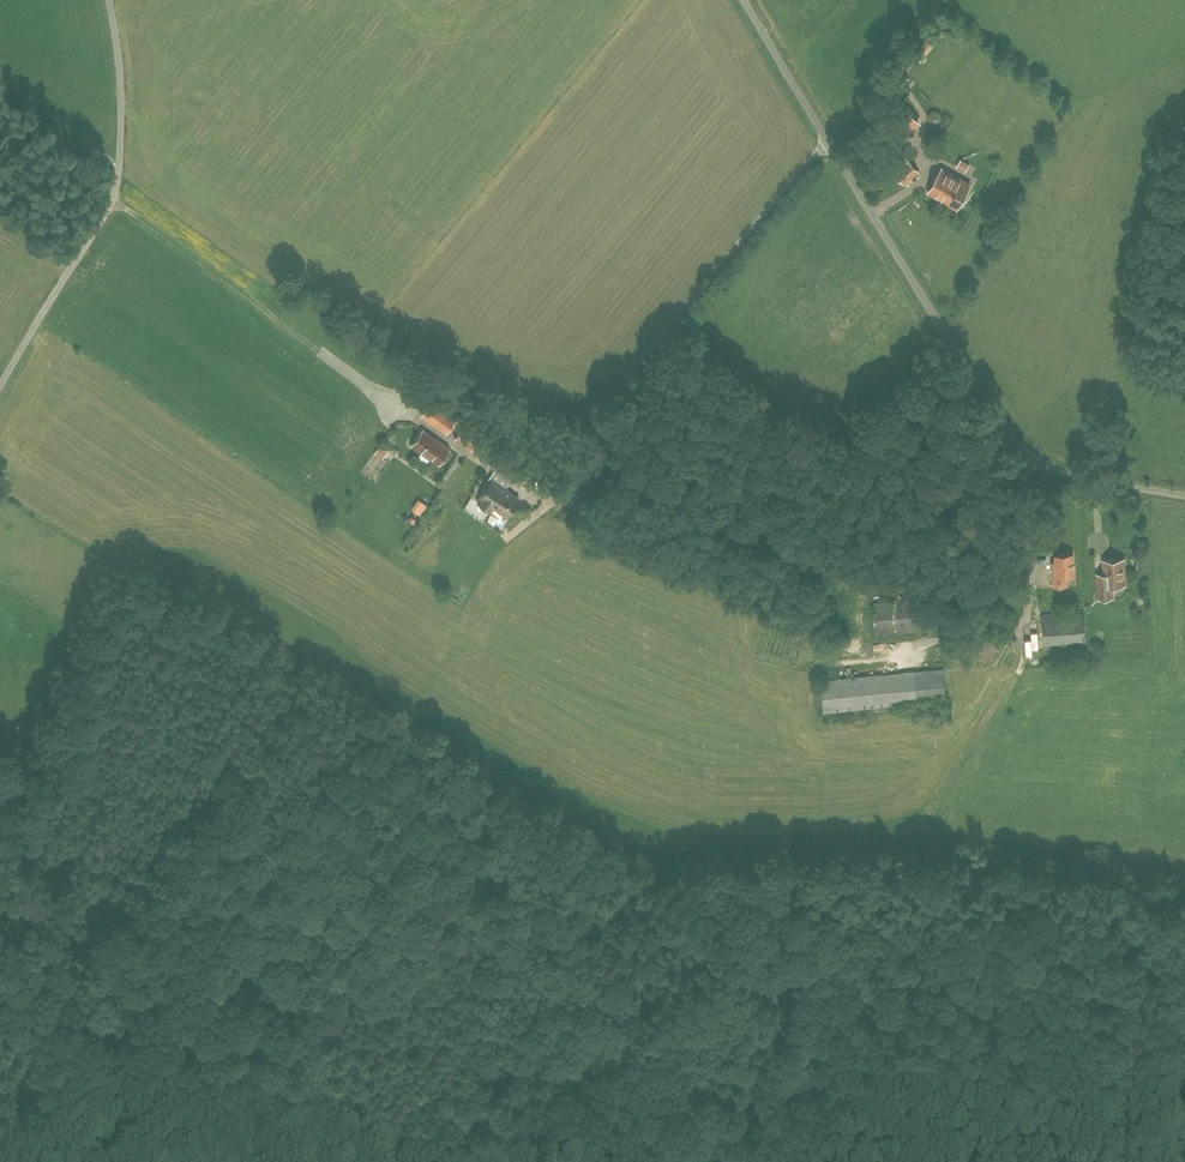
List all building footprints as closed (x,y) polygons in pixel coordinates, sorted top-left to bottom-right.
[(884,122),(899,136),(916,120),(902,105),(884,122)] [(919,170),(909,160),(904,153),(890,166),(905,183),(919,170)] [(959,158),(955,166),(963,170),(968,163),(959,158)] [(928,191),(957,208),(971,184),(942,168),(928,191)] [(441,409),(432,422),(447,433),(456,420),(441,409)] [(456,438),(471,449),(481,436),(466,424),(456,438)] [(423,429),(412,444),(439,464),(450,449),(423,429)] [(382,444),(374,453),(382,459),(390,450),(382,444)] [(500,455),(491,466),(511,481),(513,482),(522,471),(500,455)] [(492,479),(490,482),(480,497),(481,497),(478,502),(490,511),(493,506),(507,515),(519,498),(506,488),(492,479)] [(411,510),(419,516),(427,506),(418,500),(411,510)] [(994,543),(994,560),(1009,559),(1009,542),(994,543)] [(1057,562),(1053,562),(1054,586),(1067,585),(1066,575),(1075,575),(1073,553),(1056,554),(1057,562)] [(1105,574),(1098,574),(1099,598),(1113,597),(1112,585),(1125,584),(1124,558),(1104,560),(1105,574)] [(876,633),(940,627),(937,596),(873,603),(876,633)] [(1084,611),(1043,614),(1045,644),(1087,640),(1084,611)] [(944,668),(822,680),(825,711),(947,699),(944,668)]
